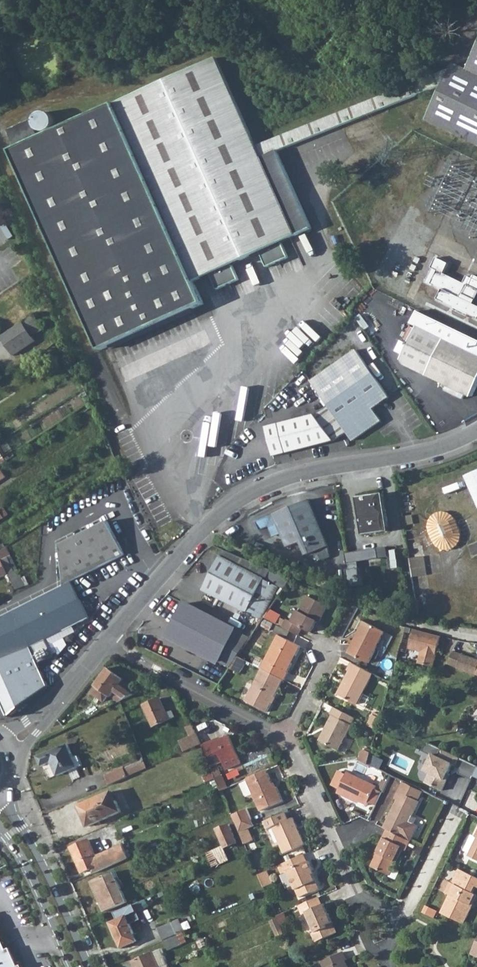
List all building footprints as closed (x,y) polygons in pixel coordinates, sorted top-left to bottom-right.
[(476,144),(476,49),(467,70),(454,63),(446,79),(426,119),(476,144)] [(454,63),(261,148),(222,58),(119,103),(14,149),(102,349),(207,303),(197,280),(212,274),(219,289),(240,280),(233,264),(262,251),(269,267),(290,257),(283,242),(299,235),(266,159),(446,79),(454,63)] [(461,298),(468,284),(476,289),(476,280),(468,276),(464,283),(444,273),(449,264),(437,258),(432,267),(438,270),(432,284),(443,289),(439,299),(476,318),(476,305),(474,304),(461,298)] [(476,298),(476,289),(468,284),(461,298),(474,304),(476,298)] [(35,314),(24,320),(34,335),(44,329),(35,314)] [(16,354),(37,341),(34,335),(24,320),(3,334),(16,354)] [(472,397),(476,387),(476,355),(419,327),(403,360),(406,365),(472,397)] [(311,381),(352,441),(381,422),(372,409),(389,398),(357,350),(311,381)] [(266,428),(273,457),(333,441),(315,416),(266,428)] [(476,504),(476,472),(465,477),(476,504)] [(358,498),(359,509),(363,535),(390,531),(384,494),(358,498)] [(256,522),(259,530),(268,526),(273,536),(281,532),(288,547),(302,541),(308,555),(329,547),(308,499),(256,522)] [(9,514),(4,506),(0,509),(0,519),(9,514)] [(126,554),(109,520),(63,543),(65,585),(73,580),(126,554)] [(27,585),(8,546),(5,548),(0,551),(0,553),(2,558),(0,559),(0,577),(7,574),(11,583),(14,582),(18,589),(27,585)] [(355,555),(346,556),(351,588),(364,586),(361,568),(360,569),(359,562),(379,559),(378,548),(355,552),(355,555)] [(246,614),(263,580),(268,570),(222,551),(218,558),(201,591),(246,614)] [(411,557),(413,576),(428,573),(426,555),(411,557)] [(11,715),(16,712),(28,703),(35,697),(51,685),(50,683),(40,662),(56,654),(48,638),(91,616),(73,580),(65,585),(54,590),(41,596),(0,617),(0,691),(11,715)] [(246,614),(260,621),(277,588),(263,580),(246,614)] [(282,629),(297,636),(301,629),(309,633),(315,622),(318,623),(326,607),(307,597),(300,612),(297,611),(290,623),(286,621),(282,629)] [(234,631),(184,605),(168,637),(218,663),(225,649),(234,632),(234,631)] [(263,619),(275,625),(279,616),(268,611),(263,619)] [(348,654),(369,664),(384,633),(364,623),(348,654)] [(413,630),(408,648),(421,652),(418,663),(432,667),(440,638),(413,630)] [(234,632),(225,649),(238,655),(249,639),(234,632)] [(259,669),(261,670),(282,681),(284,682),(288,674),(286,673),(291,665),(289,664),(293,656),(295,657),(300,647),(278,636),(264,662),(263,662),(259,669)] [(448,664),(452,666),(459,669),(476,675),(476,660),(471,658),(453,652),(449,662),(448,664)] [(228,669),(237,674),(243,661),(236,658),(228,669)] [(350,663),(346,672),(349,673),(338,696),(357,705),(372,675),(350,663)] [(123,698),(133,694),(120,685),(124,679),(106,668),(95,686),(96,686),(92,693),(104,702),(109,695),(111,697),(114,692),(123,698)] [(261,670),(244,703),(265,714),(282,681),(261,670)] [(120,700),(124,709),(137,704),(133,694),(123,698),(120,700)] [(165,712),(159,698),(143,705),(152,726),(168,719),(165,712)] [(334,708),(330,715),(333,716),(320,742),(339,752),(355,719),(334,708)] [(165,712),(168,719),(175,716),(171,709),(165,712)] [(183,751),(201,744),(192,724),(186,727),(189,735),(179,740),(183,751)] [(202,746),(212,769),(224,763),(227,771),(242,764),(230,736),(211,745),(211,743),(202,746)] [(442,791),(447,780),(445,779),(452,765),(461,768),(459,774),(472,780),(475,775),(476,770),(476,766),(427,742),(423,751),(433,756),(425,771),(430,773),(426,783),(442,791)] [(37,757),(41,767),(51,763),(56,776),(67,772),(69,777),(78,773),(76,768),(77,767),(67,744),(37,757)] [(359,761),(368,765),(371,753),(365,750),(364,749),(359,761)] [(109,784),(127,776),(123,766),(105,775),(109,784)] [(247,780),(261,813),(284,802),(277,788),(275,789),(267,771),(247,780)] [(203,777),(205,782),(215,778),(213,772),(203,777)] [(338,789),(345,776),(338,772),(331,785),(338,789)] [(338,789),(336,794),(352,801),(353,799),(367,806),(369,802),(376,805),(382,793),(375,789),(377,786),(347,772),(345,776),(338,789)] [(216,778),(221,791),(229,788),(223,775),(216,778)] [(399,792),(420,802),(425,792),(404,782),(399,792)] [(111,791),(78,806),(87,826),(120,811),(111,791)] [(383,829),(387,830),(403,838),(411,842),(412,842),(419,827),(415,825),(417,819),(413,817),(420,802),(399,792),(395,799),(398,801),(386,825),(383,829)] [(188,803),(192,811),(197,809),(193,801),(188,803)] [(232,816),(240,833),(255,827),(247,810),(232,816)] [(263,823),(267,831),(272,829),(283,855),(304,846),(292,819),(287,821),(284,814),(263,823)] [(217,829),(226,848),(237,843),(229,823),(217,829)] [(387,830),(376,854),(378,855),(373,867),(391,876),(403,849),(406,851),(411,842),(403,838),(387,830)] [(93,850),(89,840),(70,848),(81,873),(92,868),(94,873),(128,858),(122,844),(101,853),(96,856),(93,850)] [(206,853),(212,867),(228,860),(222,846),(206,853)] [(93,850),(96,856),(101,853),(99,847),(93,850)] [(284,865),(287,872),(289,871),(301,897),(320,889),(312,871),(314,870),(310,861),(308,862),(305,855),(284,865)] [(254,867),(258,876),(266,872),(269,871),(266,862),(254,867)] [(449,897),(442,914),(464,925),(471,910),(469,909),(475,896),(473,895),(476,887),(466,882),(470,875),(459,870),(452,885),(455,886),(449,897)] [(92,881),(105,911),(126,902),(113,872),(92,881)] [(258,876),(264,888),(271,884),(266,872),(258,876)] [(449,897),(455,886),(452,885),(450,884),(445,895),(449,897)] [(298,908),(302,917),(307,915),(315,933),(312,935),(316,944),(334,936),(329,926),(334,924),(325,905),(322,906),(318,899),(298,908)] [(133,905),(114,913),(117,920),(110,923),(121,948),(137,941),(129,925),(140,920),(133,905)] [(276,917),(269,921),(274,932),(281,929),(276,917)] [(178,919),(171,922),(176,934),(182,932),(183,931),(178,919)] [(158,927),(164,940),(176,934),(171,922),(158,927)] [(164,940),(168,950),(187,942),(182,932),(176,934),(164,940)] [(11,950),(8,951),(0,934),(0,966),(18,966),(11,950)] [(197,941),(200,948),(206,945),(203,938),(197,941)] [(167,965),(168,965),(161,949),(132,962),(134,966),(162,966),(167,965)] [(323,966),(347,966),(345,964),(347,962),(344,953),(330,959),(322,963),(323,966)]
